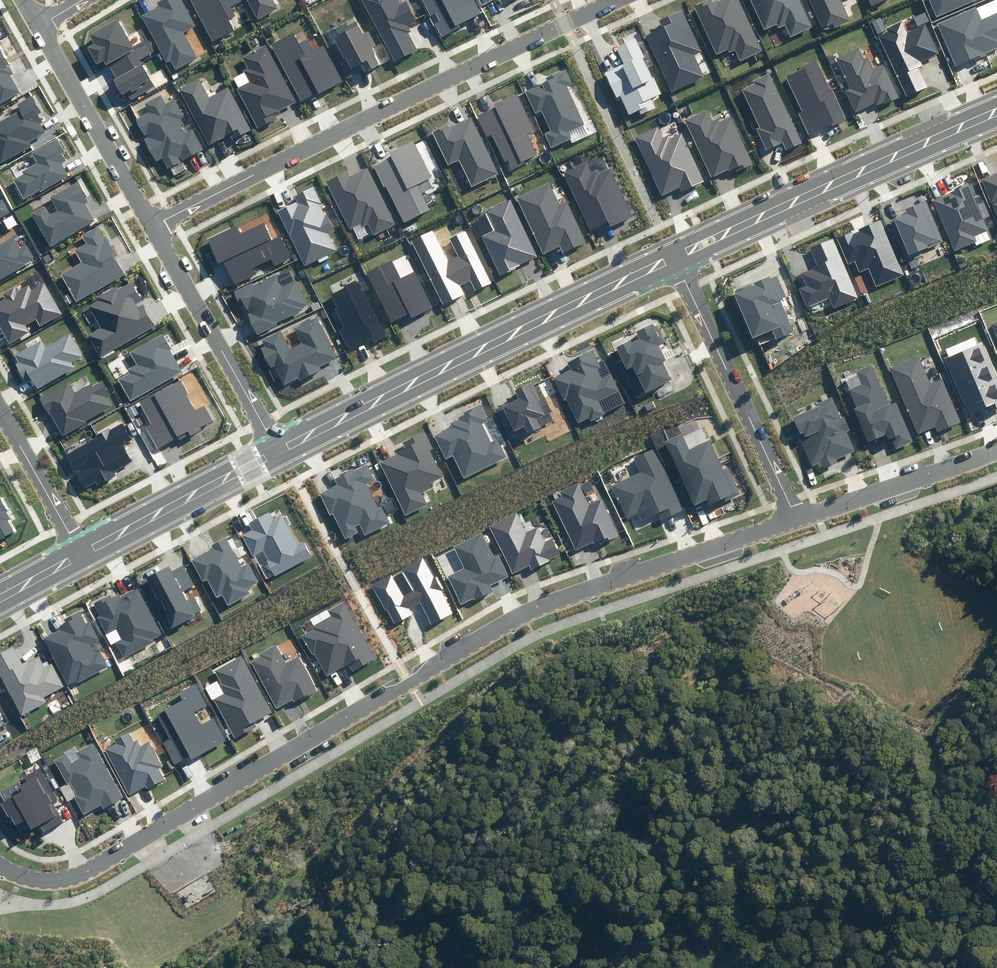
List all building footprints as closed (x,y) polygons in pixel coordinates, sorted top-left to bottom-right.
[(143,15),(167,62),(172,60),(176,69),(198,59),(184,32),(195,27),(182,0),(162,0),(157,3),(159,7),(143,15)] [(212,42),(234,31),(228,19),(236,16),(231,7),(241,2),(241,0),(190,0),(212,42)] [(257,20),(277,9),(273,0),(247,0),(257,20)] [(394,63),(419,50),(407,27),(417,22),(406,1),(398,5),(396,0),(362,0),(394,63)] [(431,16),(437,13),(440,19),(434,22),(442,37),(461,28),(459,23),(479,14),(473,0),(423,0),(431,16)] [(693,6),(716,57),(735,48),(740,60),(762,50),(740,0),(718,0),(713,2),(712,0),(707,0),(693,6)] [(766,30),(778,24),(780,28),(785,26),(790,36),(812,27),(800,0),(752,0),(766,30)] [(822,29),(832,25),(833,28),(849,21),(840,0),(810,0),(822,29)] [(936,16),(973,0),(929,0),(936,16)] [(937,24),(955,66),(996,49),(996,13),(982,20),(976,7),(937,24)] [(663,27),(645,35),(671,92),(704,77),(694,55),(702,52),(683,10),(660,20),(663,27)] [(925,13),(914,17),(918,26),(929,21),(925,13)] [(880,18),(872,21),(877,34),(886,30),(880,18)] [(133,47),(118,19),(89,34),(94,43),(87,47),(97,65),(103,62),(121,94),(125,92),(130,100),(155,87),(140,59),(153,52),(147,40),(133,47)] [(345,30),(334,36),(350,68),(359,64),(364,73),(379,65),(371,50),(377,47),(369,32),(364,34),(356,19),(343,26),(345,30)] [(889,32),(879,36),(906,97),(929,87),(920,67),(923,65),(921,61),(939,53),(926,25),(908,33),(903,22),(887,29),(889,32)] [(293,33),(270,44),(300,103),(343,81),(324,45),(311,52),(305,41),(299,44),(293,33)] [(624,65),(607,72),(617,97),(620,95),(629,115),(638,110),(640,115),(655,108),(651,99),(662,94),(654,77),(652,77),(643,58),(646,57),(637,38),(616,48),(624,65)] [(296,102),(267,45),(242,58),(248,68),(245,70),(250,80),(236,88),(257,129),(278,119),(276,116),(281,113),(280,111),(296,102)] [(21,91),(11,73),(14,72),(0,47),(0,102),(21,91)] [(859,48),(836,58),(850,88),(845,90),(855,113),(875,104),(877,107),(898,98),(884,65),(873,69),(869,58),(864,60),(859,48)] [(802,70),(787,77),(803,111),(798,113),(809,136),(846,120),(818,59),(800,67),(802,70)] [(547,81),(525,90),(536,114),(542,111),(550,130),(543,133),(550,148),(570,139),(567,132),(584,125),(566,85),(572,82),(565,68),(545,77),(547,81)] [(755,84),(742,90),(760,127),(756,129),(766,150),(783,142),(786,149),(801,142),(770,75),(754,82),(755,84)] [(199,77),(179,88),(209,145),(229,135),(232,140),(251,130),(229,88),(210,97),(199,77)] [(149,111),(134,119),(157,160),(162,158),(167,168),(203,149),(193,129),(186,133),(179,119),(183,117),(174,100),(167,104),(161,93),(144,103),(149,111)] [(1,162),(30,146),(28,142),(46,132),(36,115),(43,111),(33,94),(16,103),(20,109),(0,119),(0,160),(1,162)] [(495,106),(475,115),(486,139),(491,137),(507,172),(525,163),(524,159),(538,153),(528,132),(531,131),(515,95),(494,104),(495,106)] [(752,165),(731,117),(718,123),(716,119),(712,121),(707,110),(685,120),(711,178),(734,168),(736,172),(752,165)] [(496,173),(471,118),(452,127),(451,124),(434,132),(449,164),(459,159),(472,185),(496,173)] [(658,125),(634,136),(662,196),(680,187),(682,191),(704,181),(682,133),(670,138),(669,135),(664,137),(658,125)] [(390,158),(374,166),(403,226),(433,211),(424,192),(433,188),(428,179),(431,178),(413,140),(387,152),(390,158)] [(24,174),(13,181),(23,200),(69,175),(61,160),(66,158),(56,141),(33,153),(38,161),(22,170),(24,174)] [(585,164),(563,174),(590,232),(608,224),(610,228),(631,217),(609,170),(599,174),(597,170),(590,173),(585,164)] [(396,223),(370,167),(350,177),(347,172),(326,182),(349,231),(368,222),(373,233),(396,223)] [(981,180),(991,203),(996,201),(996,203),(993,204),(996,214),(996,173),(981,180)] [(548,181),(516,196),(543,255),(560,247),(563,254),(586,243),(567,202),(559,205),(548,181)] [(43,206),(30,214),(49,247),(96,221),(87,204),(90,202),(79,182),(51,198),(59,211),(49,217),(43,206)] [(951,193),(933,201),(954,251),(975,243),(976,246),(992,240),(968,184),(955,189),(955,191),(951,193)] [(334,231),(314,188),(296,196),(299,202),(279,211),(305,267),(338,251),(329,234),(334,231)] [(10,212),(3,198),(0,200),(0,217),(10,212)] [(495,229),(482,235),(501,275),(539,258),(512,199),(487,211),(495,229)] [(943,241),(926,201),(905,210),(907,214),(889,221),(904,257),(943,241)] [(904,275),(880,220),(858,230),(859,232),(853,234),(852,232),(836,239),(848,265),(854,262),(859,273),(868,269),(876,287),(904,275)] [(234,227),(209,239),(232,287),(259,274),(255,266),(271,259),(274,265),(292,256),(280,233),(272,237),(265,223),(238,235),(234,227)] [(81,263),(61,274),(76,301),(124,274),(98,225),(81,235),(86,243),(74,250),(81,263)] [(433,230),(412,239),(442,304),(465,294),(461,286),(470,281),(476,293),(493,285),(467,230),(450,238),(459,257),(448,262),(433,230)] [(33,259),(25,245),(20,248),(13,237),(0,244),(0,278),(33,259)] [(858,298),(833,238),(809,248),(817,266),(811,268),(812,270),(802,274),(807,286),(800,289),(807,306),(829,297),(834,308),(858,298)] [(392,260),(366,273),(391,323),(409,314),(412,318),(433,308),(415,272),(402,279),(392,260)] [(275,274),(237,292),(257,335),(278,326),(277,322),(308,307),(297,281),(281,288),(275,274)] [(786,297),(777,276),(770,279),(769,277),(754,283),(755,285),(751,287),(750,284),(734,291),(735,293),(733,293),(753,338),(773,329),(777,338),(794,331),(780,300),(786,297)] [(343,328),(338,331),(348,351),(370,340),(371,343),(385,336),(358,280),(329,293),(336,307),(333,308),(343,328)] [(10,342),(29,331),(26,326),(35,321),(39,328),(64,314),(45,282),(33,290),(29,283),(17,290),(15,286),(3,293),(6,298),(0,302),(0,325),(10,342)] [(131,282),(88,306),(100,328),(89,335),(101,356),(156,326),(144,304),(139,307),(136,303),(141,300),(131,282)] [(281,329),(260,340),(263,346),(260,348),(270,369),(275,367),(283,384),(298,377),(300,380),(319,370),(317,366),(336,357),(316,316),(294,327),(302,343),(291,349),(281,329)] [(662,343),(653,324),(636,332),(640,339),(632,342),(631,340),(615,347),(626,369),(623,370),(636,396),(670,379),(662,362),(665,360),(658,346),(662,343)] [(17,355),(20,362),(16,364),(25,381),(30,378),(36,390),(77,368),(74,362),(83,358),(70,335),(45,348),(42,342),(17,355)] [(183,371),(163,335),(128,353),(135,366),(128,370),(130,373),(120,378),(131,399),(183,371)] [(982,343),(978,345),(974,337),(946,349),(949,357),(945,359),(969,416),(986,408),(988,412),(996,408),(996,378),(982,343)] [(598,361),(593,350),(567,362),(571,370),(553,378),(564,401),(567,399),(578,423),(589,418),(591,421),(605,414),(604,413),(625,403),(604,359),(598,361)] [(930,384),(919,356),(890,368),(918,435),(935,427),(937,432),(960,422),(942,379),(930,384)] [(890,405),(872,364),(855,371),(861,384),(848,389),(856,408),(854,408),(868,442),(887,434),(888,438),(891,437),(896,448),(912,441),(896,403),(890,405)] [(68,385),(42,398),(62,434),(114,406),(107,394),(111,392),(104,379),(74,395),(68,385)] [(183,379),(140,401),(152,424),(147,427),(158,447),(186,433),(188,437),(216,423),(206,405),(199,409),(183,379)] [(518,398),(495,409),(507,434),(514,430),(518,438),(541,427),(537,419),(552,412),(544,396),(539,398),(532,383),(515,391),(518,398)] [(841,417),(833,396),(816,403),(817,406),(792,416),(812,466),(822,462),(824,466),(836,461),(835,458),(854,450),(846,432),(850,430),(844,416),(841,417)] [(464,478),(506,457),(497,439),(491,441),(482,424),(488,421),(480,405),(463,413),(464,415),(458,418),(459,420),(451,424),(453,427),(435,436),(446,458),(453,455),(464,478)] [(122,422),(64,456),(84,489),(95,483),(97,487),(115,477),(113,472),(132,461),(123,444),(132,439),(122,422)] [(397,452),(398,454),(380,463),(405,515),(427,505),(422,493),(432,488),(430,483),(443,477),(430,451),(434,449),(425,432),(402,443),(405,448),(397,452)] [(689,451),(681,434),(665,442),(694,506),(706,501),(710,508),(740,495),(728,468),(723,470),(710,441),(689,451)] [(661,520),(683,510),(655,448),(634,458),(640,472),(612,485),(627,517),(638,512),(642,521),(658,513),(661,520)] [(375,480),(367,465),(354,471),(352,469),(340,475),(341,477),(335,479),(338,485),(319,493),(330,515),(333,513),(345,538),(358,532),(355,526),(360,524),(365,535),(390,523),(382,506),(378,508),(367,484),(375,480)] [(589,505),(578,483),(560,492),(562,496),(552,501),(575,550),(593,542),(594,544),(599,542),(600,544),(619,535),(601,499),(589,505)] [(17,533),(10,519),(12,518),(0,496),(0,542),(17,533)] [(273,519),(269,512),(248,523),(251,530),(242,535),(253,556),(264,551),(269,560),(267,561),(275,575),(312,556),(303,541),(298,544),(282,514),(273,519)] [(526,531),(517,512),(488,526),(512,575),(529,566),(531,570),(549,561),(549,560),(560,554),(552,539),(546,542),(538,526),(526,531)] [(494,558),(482,533),(453,546),(464,568),(447,576),(461,605),(473,599),(474,600),(493,591),(490,585),(509,577),(499,556),(494,558)] [(212,546),(213,549),(191,561),(203,582),(207,579),(217,597),(222,594),(228,605),(251,593),(248,588),(259,582),(248,563),(242,566),(226,538),(212,546)] [(434,579),(422,558),(371,585),(385,611),(387,611),(394,625),(412,615),(409,609),(420,603),(431,623),(452,613),(440,590),(443,588),(437,577),(434,579)] [(168,567),(141,581),(168,630),(195,615),(194,614),(203,610),(196,596),(188,601),(182,590),(193,584),(183,566),(171,572),(168,567)] [(137,588),(120,596),(119,594),(111,598),(109,595),(94,602),(100,615),(97,617),(106,635),(117,629),(122,640),(116,643),(124,658),(153,643),(151,640),(161,635),(137,588)] [(374,659),(343,604),(330,611),(333,616),(312,628),(313,630),(302,636),(312,655),(314,654),(326,677),(348,665),(352,672),(374,659)] [(58,627),(59,630),(43,638),(67,685),(76,680),(78,683),(110,667),(101,651),(93,654),(88,644),(97,639),(89,623),(86,625),(80,612),(64,620),(66,623),(58,627)] [(285,664),(275,646),(260,654),(261,656),(251,661),(276,708),(292,700),(293,702),(317,690),(300,656),(285,664)] [(0,654),(0,673),(22,715),(47,703),(44,698),(64,687),(52,664),(45,668),(39,656),(22,665),(13,648),(0,654)] [(272,713),(241,657),(215,671),(221,683),(219,684),(225,694),(214,700),(235,738),(257,726),(255,722),(272,713)] [(191,760),(227,741),(214,716),(201,723),(195,712),(207,706),(196,685),(180,693),(184,700),(157,714),(170,739),(163,743),(174,765),(189,756),(191,760)] [(134,741),(129,733),(114,741),(116,744),(105,750),(129,795),(145,786),(146,789),(165,779),(159,769),(163,767),(149,742),(141,746),(138,739),(134,741)] [(77,795),(74,797),(84,815),(101,805),(103,809),(123,798),(93,743),(77,753),(80,758),(71,763),(66,754),(54,761),(67,785),(71,783),(77,795)] [(40,770),(0,792),(0,793),(5,801),(0,804),(8,818),(10,817),(15,826),(26,820),(31,829),(37,826),(41,833),(64,820),(54,801),(57,800),(40,770)]
